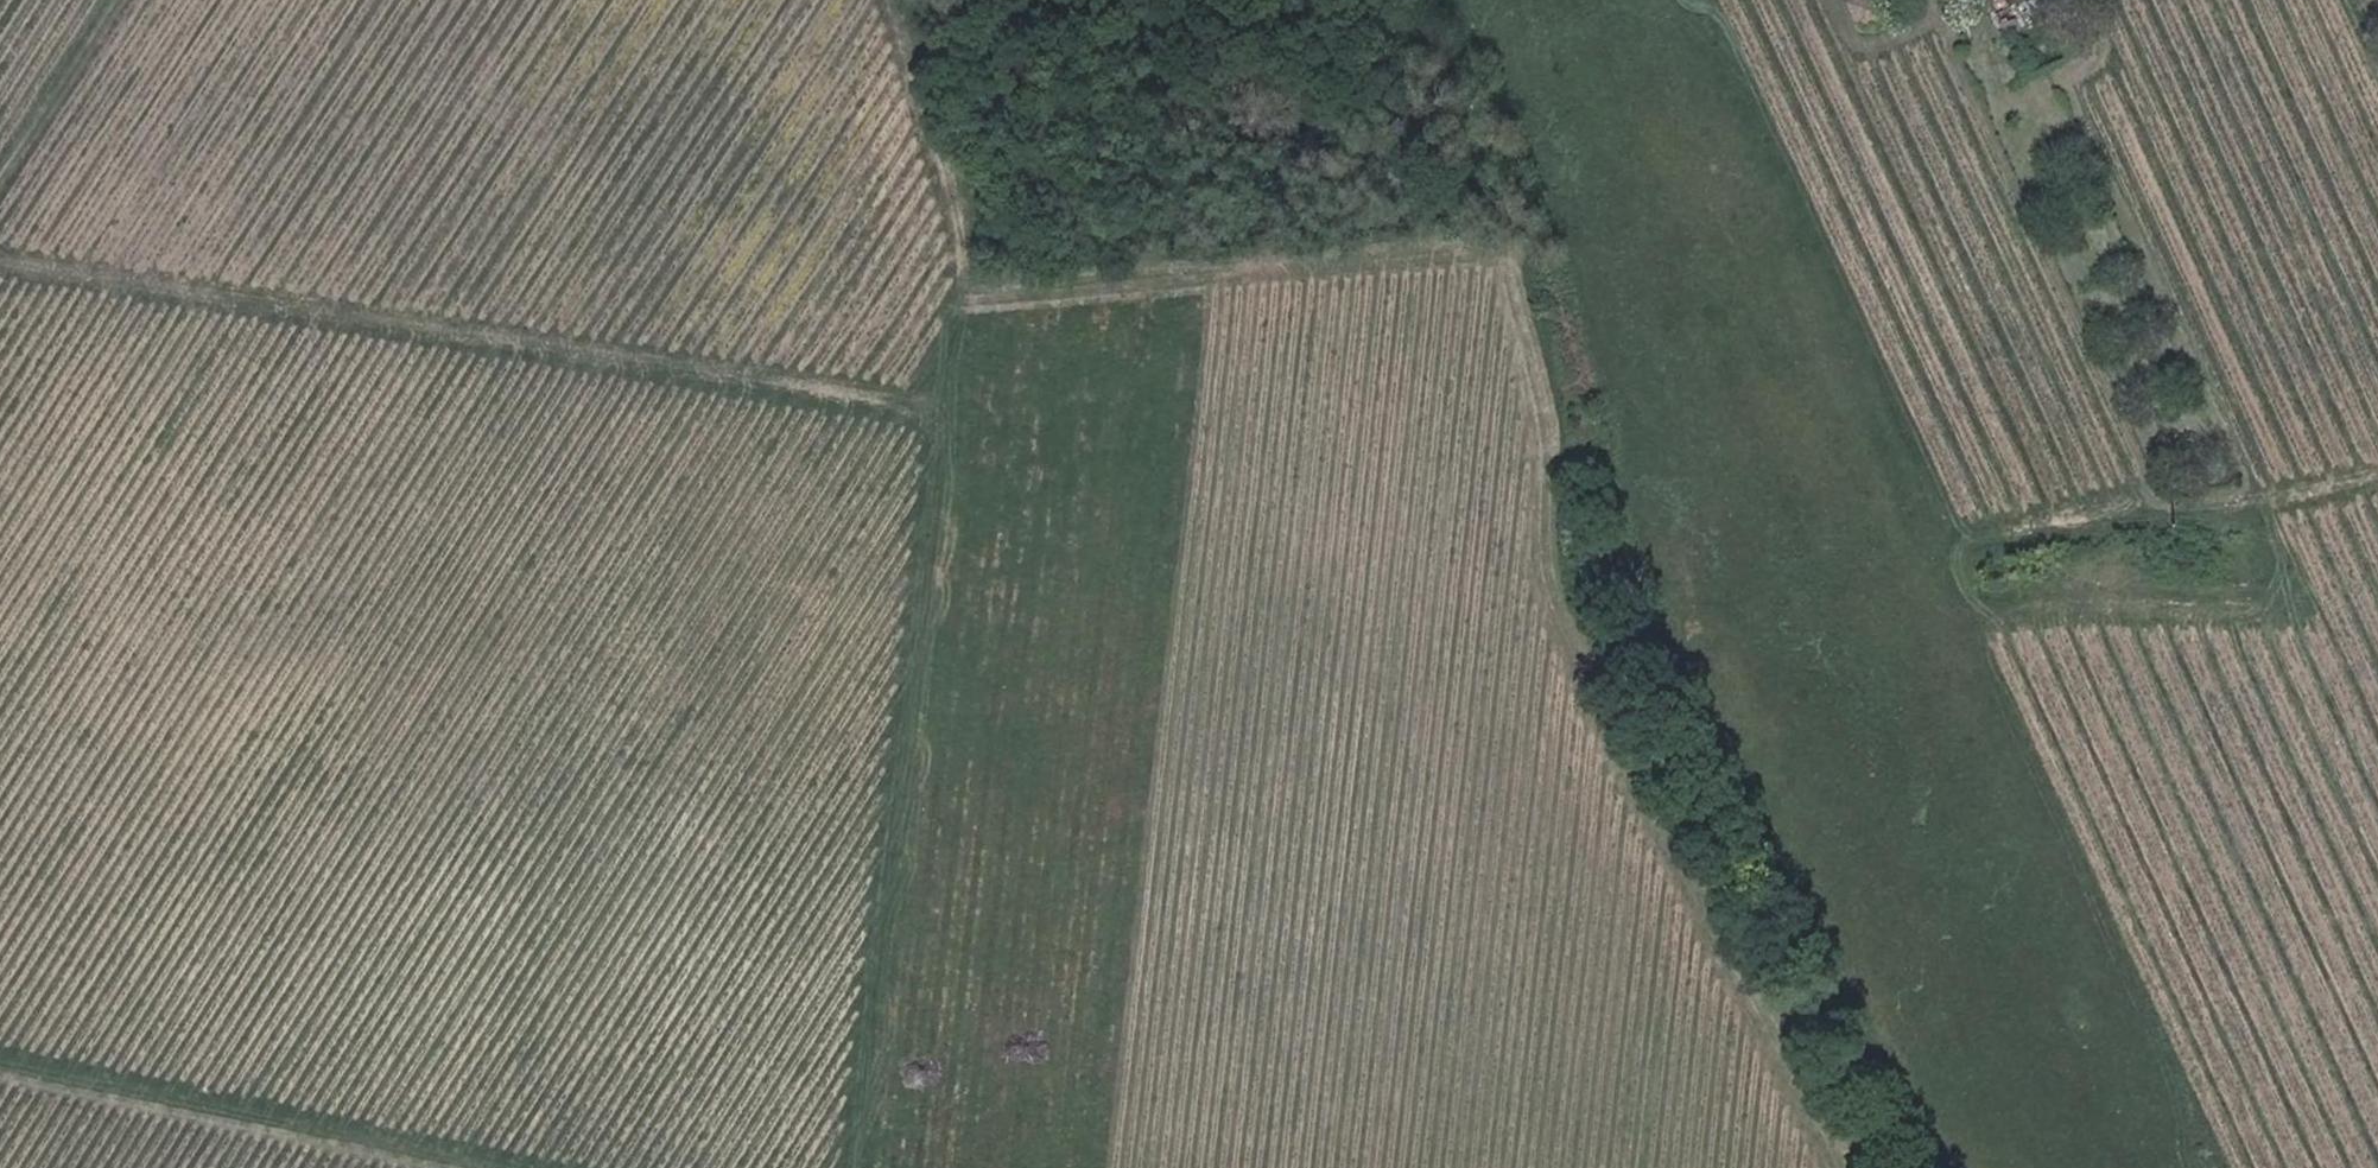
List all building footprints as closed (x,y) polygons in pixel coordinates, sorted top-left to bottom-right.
[(1860,27),(1887,15),(1880,0),(1848,0),(1860,27)]
